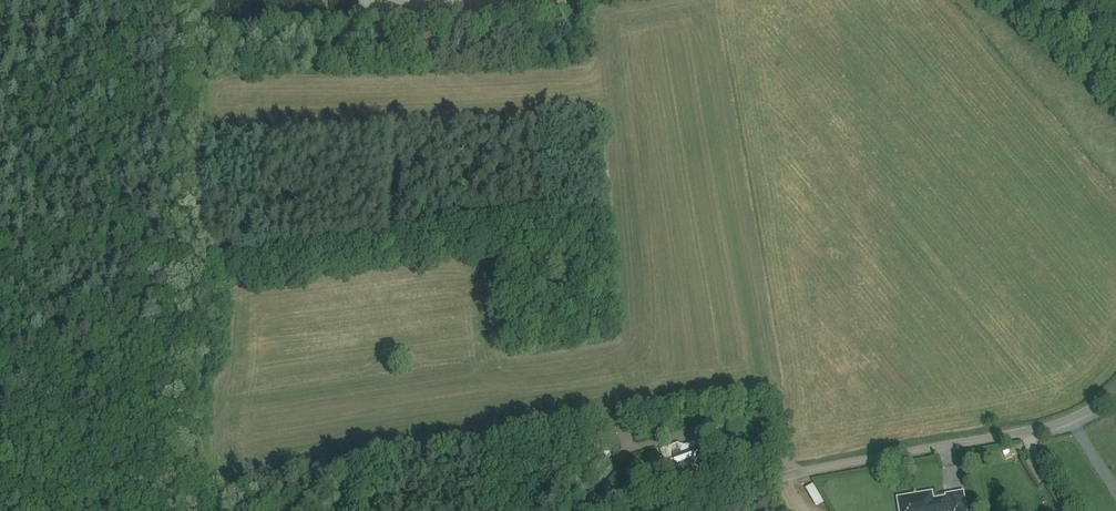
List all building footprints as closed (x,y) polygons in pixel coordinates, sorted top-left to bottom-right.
[(669,467),(670,468),(671,468),(672,468),(677,468),(688,464),(687,461),(706,454),(704,448),(707,447),(704,439),(686,445),(678,443),(661,450),(665,463),(667,462),(669,466),(669,467)] [(948,509),(949,510),(966,510),(963,493),(946,496),(946,498),(933,500),(932,493),(898,498),(900,510),(939,510),(948,509)]
